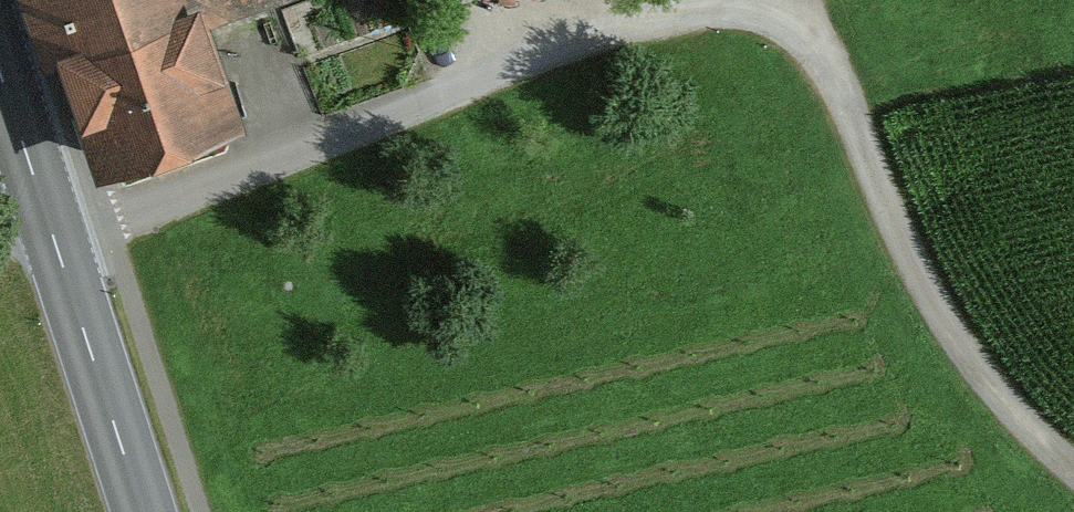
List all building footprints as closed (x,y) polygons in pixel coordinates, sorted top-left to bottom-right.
[(105,183),(251,132),(211,20),(270,0),(40,0),(105,183)]
